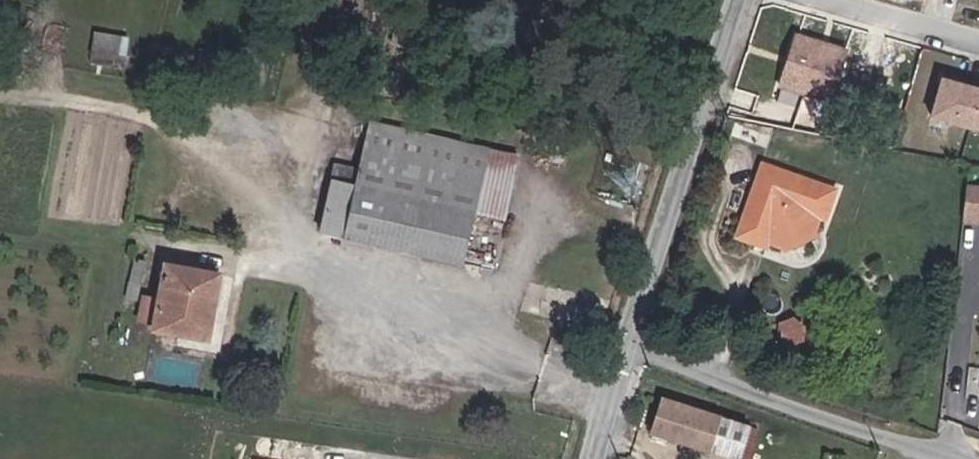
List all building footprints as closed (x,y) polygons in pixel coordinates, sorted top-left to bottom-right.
[(374,34),(397,42),(401,31),(379,23),(374,34)] [(826,41),(776,24),(759,74),(809,91),(826,41)] [(95,32),(93,56),(129,60),(132,35),(95,32)] [(371,42),(393,51),(397,42),(374,34),(371,42)] [(921,68),(910,106),(978,125),(978,84),(921,68)] [(306,181),(448,220),(465,150),(345,120),(334,174),(309,168),(306,181)] [(448,220),(480,228),(497,159),(465,150),(448,220)] [(787,206),(797,207),(805,181),(732,160),(709,233),(737,242),(741,231),(759,237),(782,223),(787,206)] [(946,172),(943,203),(974,206),(977,175),(946,172)] [(295,231),(436,266),(448,220),(306,181),(295,231)] [(124,328),(173,339),(187,276),(139,265),(124,328)] [(772,335),(786,328),(773,307),(760,314),(759,329),(772,335)] [(965,380),(978,381),(978,355),(967,354),(965,380)] [(712,458),(715,458),(725,424),(645,401),(635,438),(712,458)]
